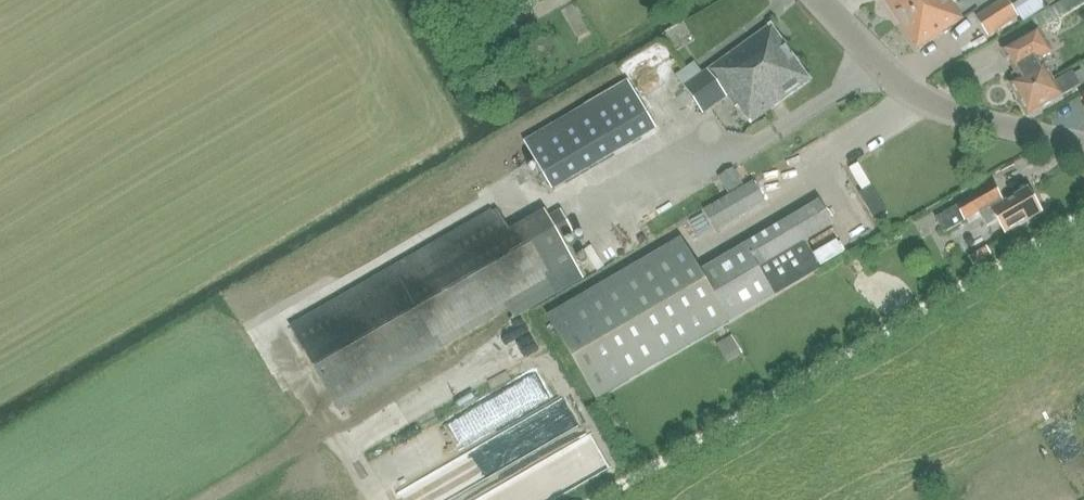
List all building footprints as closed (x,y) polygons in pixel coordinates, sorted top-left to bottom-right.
[(936,0),(884,0),(900,24),(936,0)] [(900,24),(917,49),(962,18),(953,4),(960,0),(936,0),(900,24)] [(989,37),(1019,18),(1007,0),(1002,0),(976,17),(989,37)] [(1039,29),(1083,3),(1083,0),(1066,0),(1032,19),(1037,30),(1039,29)] [(709,71),(684,87),(704,115),(730,96),(748,123),(809,82),(810,84),(814,81),(772,23),(767,26),(768,28),(707,69),(709,71)] [(1019,79),(1046,64),(1043,59),(1052,53),(1039,29),(1037,30),(1001,50),(1019,79)] [(1080,86),(1075,74),(1074,71),(1055,81),(1046,64),(1019,79),(1009,83),(1027,116),(1063,96),(1063,95),(1080,86)] [(1080,86),(1083,84),(1083,70),(1075,74),(1080,86)] [(585,106),(524,142),(530,151),(532,155),(553,192),(614,156),(613,154),(656,128),(628,80),(591,102),(585,106)] [(717,233),(767,203),(754,182),(704,211),(717,233)] [(948,213),(936,219),(943,233),(955,226),(965,221),(966,222),(967,221),(969,226),(982,218),(987,226),(997,221),(1005,236),(1044,213),(1028,188),(1005,202),(995,185),(957,207),(948,213)] [(858,187),(848,193),(860,214),(870,208),(858,187)] [(685,245),(552,324),(599,402),(821,271),(804,243),(835,225),(821,202),(702,273),(685,245)] [(546,213),(408,293),(407,294),(395,272),(293,332),(339,411),(441,352),(440,350),(579,270),(546,213)] [(956,252),(961,261),(980,252),(976,243),(956,252)] [(883,285),(893,303),(907,294),(897,277),(883,285)] [(461,348),(472,371),(515,350),(504,327),(461,348)] [(717,344),(728,363),(743,354),(732,335),(717,344)] [(507,404),(530,396),(523,376),(500,385),(507,404)] [(485,417),(507,408),(499,389),(477,399),(485,417)] [(462,433),(485,419),(474,401),(451,414),(462,433)] [(423,431),(433,448),(454,436),(444,419),(423,431)] [(596,478),(577,438),(468,491),(463,480),(440,491),(444,499),(550,499),(596,478)]
